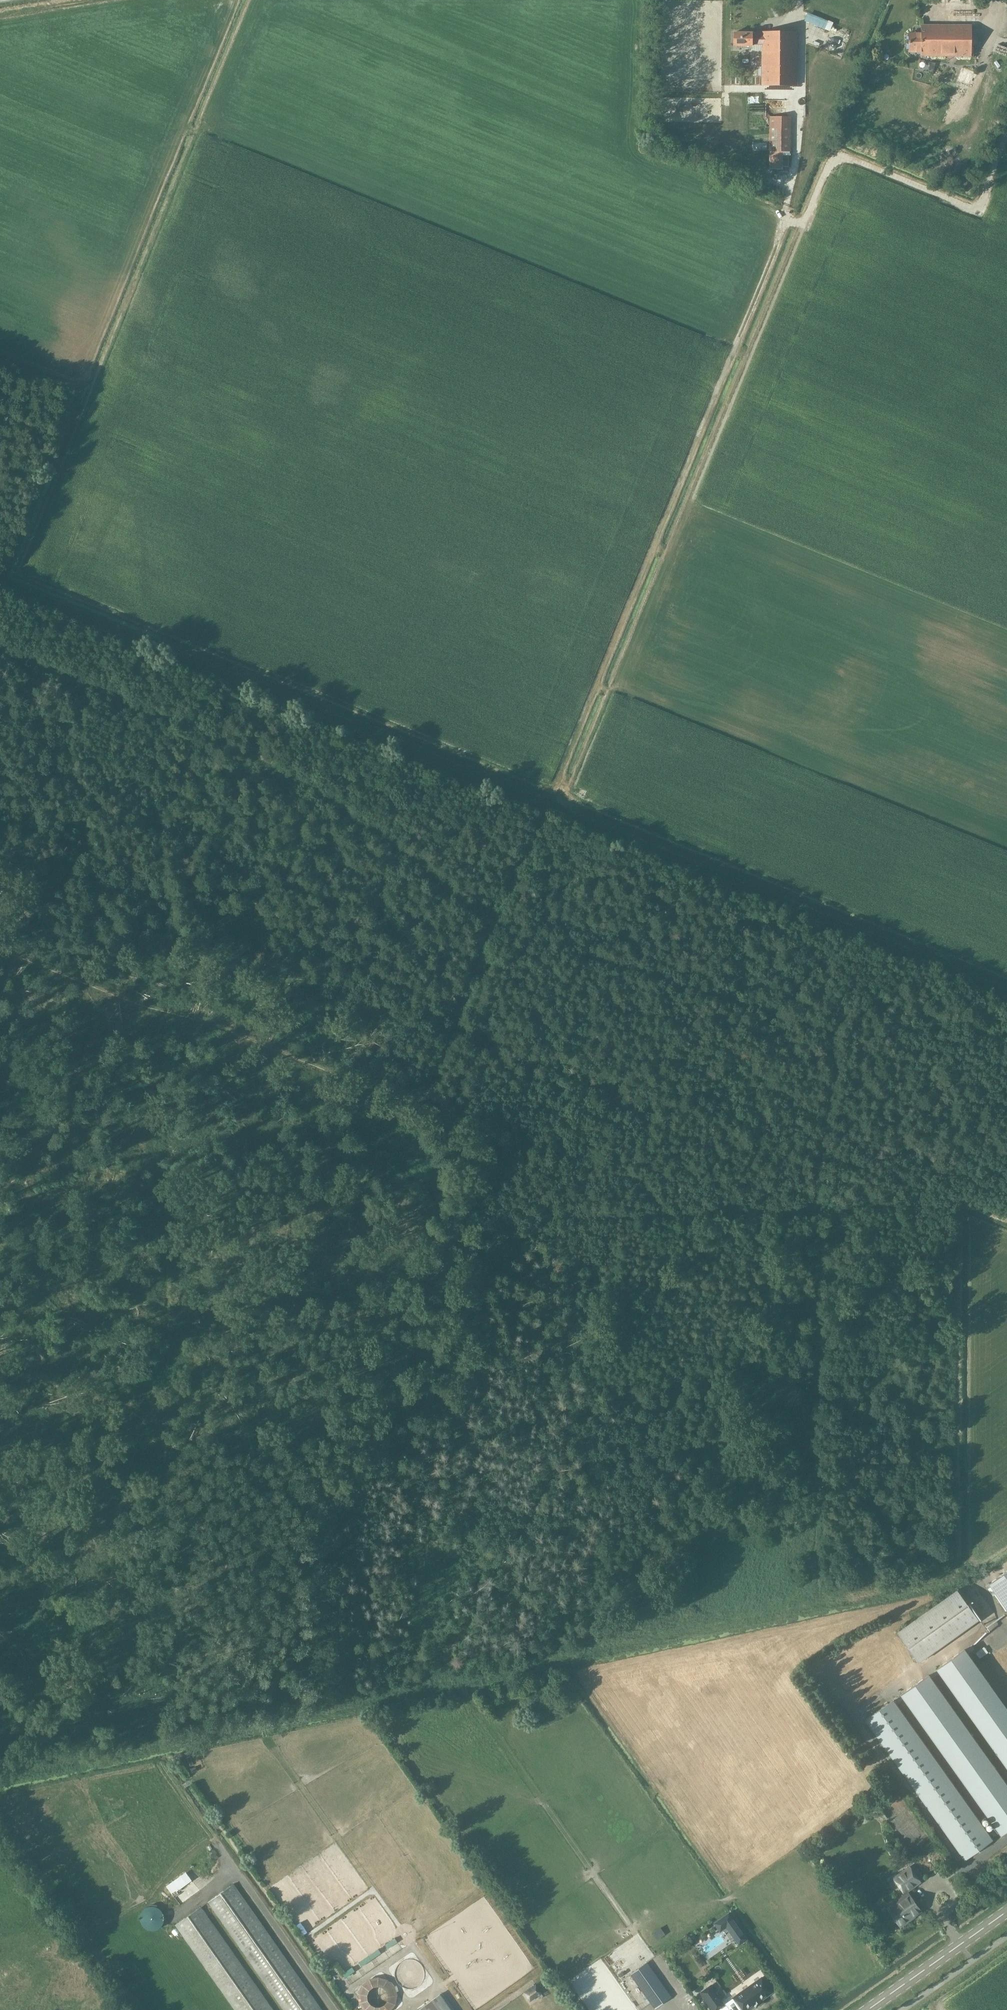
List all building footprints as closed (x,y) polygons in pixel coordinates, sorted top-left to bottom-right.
[(971,56),(971,25),(921,24),(921,33),(909,33),(909,52),(921,52),(921,56),(971,56)] [(762,32),(762,35),(752,35),(752,33),(734,32),(734,45),(742,45),(742,49),(751,49),(751,46),(752,46),(752,44),(762,44),(762,85),(797,85),(798,32),(762,32)] [(790,152),(790,127),(769,127),(769,151),(782,151),(790,152)] [(769,169),(770,169),(782,169),(782,166),(788,166),(788,154),(782,154),(782,151),(769,151),(769,169)] [(990,1583),(1006,1608),(1006,1571),(990,1583)] [(919,1662),(978,1620),(957,1590),(897,1632),(919,1662)] [(983,1658),(991,1652),(988,1646),(979,1652),(983,1658)] [(964,1649),(937,1669),(1006,1767),(1006,1710),(964,1649)] [(928,1675),(901,1694),(1001,1835),(1006,1830),(1006,1786),(928,1675)] [(893,1700),(866,1720),(965,1860),(992,1841),(893,1700)] [(811,1846),(816,1855),(829,1845),(824,1837),(811,1846)] [(906,1895),(908,1894),(906,1891),(920,1881),(910,1866),(894,1878),(906,1895)] [(170,1886),(176,1894),(196,1880),(190,1872),(170,1886)] [(233,1884),(208,1901),(284,2009),(322,2009),(233,1884)] [(908,1894),(906,1895),(897,1901),(900,1906),(891,1913),(900,1926),(908,1920),(907,1918),(919,1909),(908,1894)] [(141,1914),(140,1918),(141,1922),(143,1926),(146,1929),(150,1930),(154,1930),(158,1929),(161,1926),(164,1922),(164,1918),(164,1914),(161,1910),(158,1908),(154,1906),(150,1906),(146,1908),(143,1910),(141,1914)] [(175,1924),(236,2009),(272,2009),(200,1907),(175,1924)] [(728,1913),(719,1920),(722,1923),(725,1927),(726,1928),(739,1946),(747,1939),(728,1913)] [(631,1973),(652,2002),(666,1992),(646,1963),(631,1973)] [(733,1998),(742,2009),(746,2009),(754,2004),(754,2005),(761,2000),(761,1999),(771,1992),(761,1978),(733,1998)] [(592,1979),(585,1984),(590,1990),(597,1985),(592,1979)] [(524,1992),(528,1998),(539,1990),(535,1984),(524,1992)] [(714,2009),(715,2009),(723,2005),(710,1986),(701,1992),(714,2009)] [(440,1994),(417,2009),(451,2009),(440,1994)]
